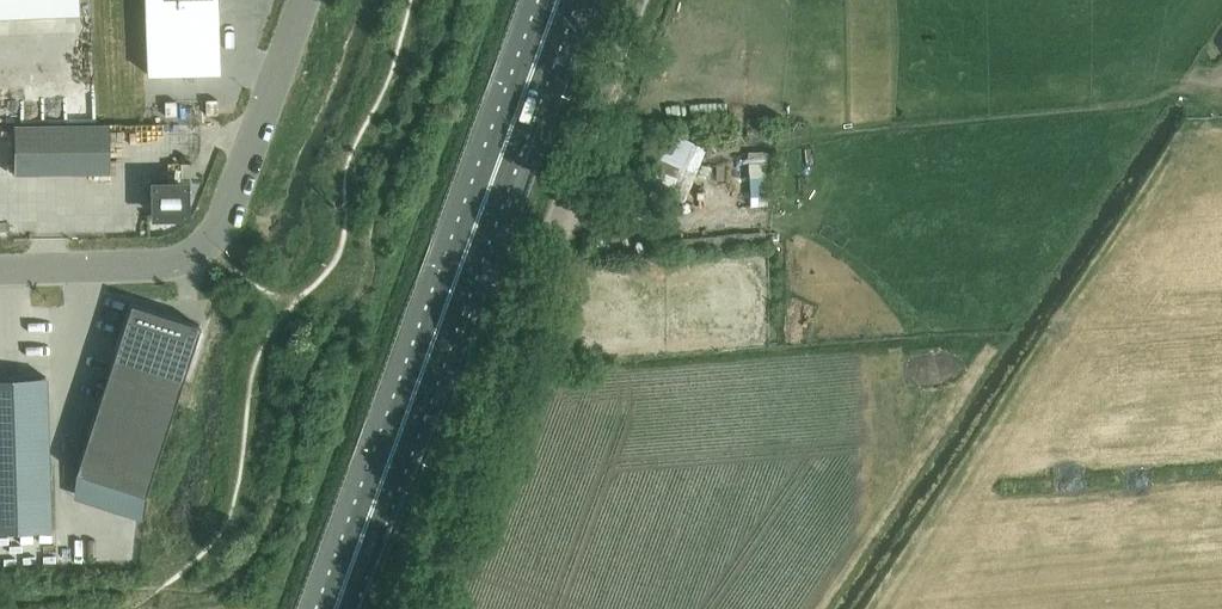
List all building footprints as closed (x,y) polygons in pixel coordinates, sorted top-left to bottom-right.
[(79,0),(0,0),(0,15),(79,12),(79,0)] [(219,71),(217,0),(145,0),(148,74),(219,71)] [(658,185),(679,191),(696,135),(675,128),(658,185)] [(14,166),(110,161),(108,129),(12,133),(14,166)] [(645,140),(640,151),(647,154),(652,143),(645,140)] [(751,186),(768,186),(768,149),(752,149),(751,186)] [(18,165),(19,194),(41,193),(39,164),(18,165)] [(184,185),(155,185),(155,215),(185,214),(184,185)] [(130,302),(75,472),(145,495),(201,325),(130,302)] [(0,378),(0,532),(51,531),(46,377),(0,378)]
